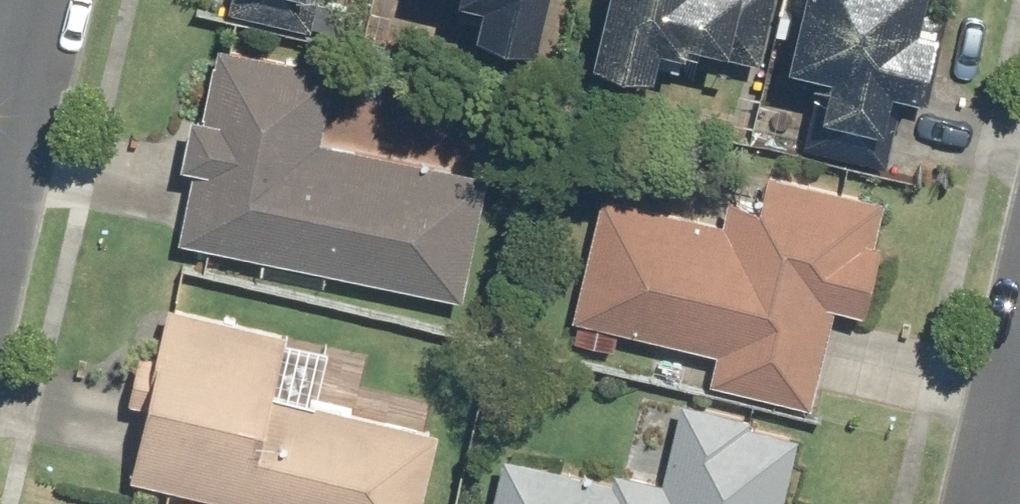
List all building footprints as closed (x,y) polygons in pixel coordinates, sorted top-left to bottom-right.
[(348,0),(223,0),(221,7),(341,33),(348,0)] [(540,0),(475,0),(468,30),(529,44),(540,0)] [(582,56),(682,79),(690,40),(757,55),(769,0),(595,0),(582,56)] [(776,62),(813,71),(797,141),(888,161),(904,91),(918,94),(935,21),(912,16),(916,0),(790,0),(776,62)] [(187,168),(172,240),(459,299),(485,172),(317,138),(332,65),(213,41),(198,115),(182,111),(172,165),(187,168)] [(858,314),(885,197),(760,168),(753,201),(725,195),(719,219),(595,190),(560,340),(610,351),(615,331),(710,353),(703,383),(806,406),(829,308),(858,314)] [(161,301),(149,352),(133,349),(121,400),(138,404),(120,478),(232,503),(415,503),(433,427),(269,390),(283,329),(161,301)] [(486,503),(775,503),(793,431),(750,421),(752,415),(676,397),(657,477),(609,465),(605,479),(498,453),(486,503)]
